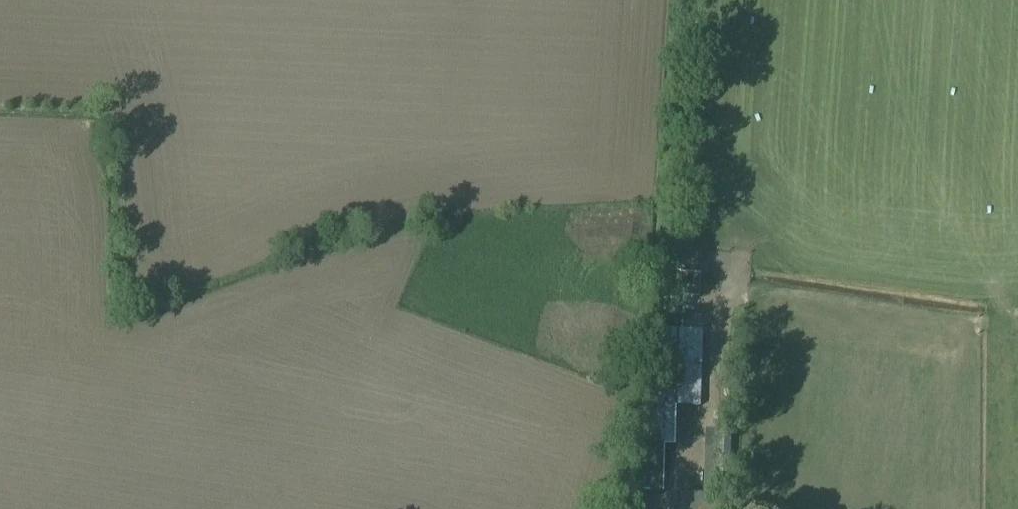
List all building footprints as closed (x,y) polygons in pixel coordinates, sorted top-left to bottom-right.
[(653,295),(646,487),(664,488),(666,447),(674,448),(675,408),(703,408),(706,297),(653,295)] [(681,508),(727,508),(728,444),(717,444),(717,454),(697,454),(697,474),(688,474),(687,498),(681,498),(681,508)] [(623,508),(649,508),(649,498),(624,497),(623,508)]
